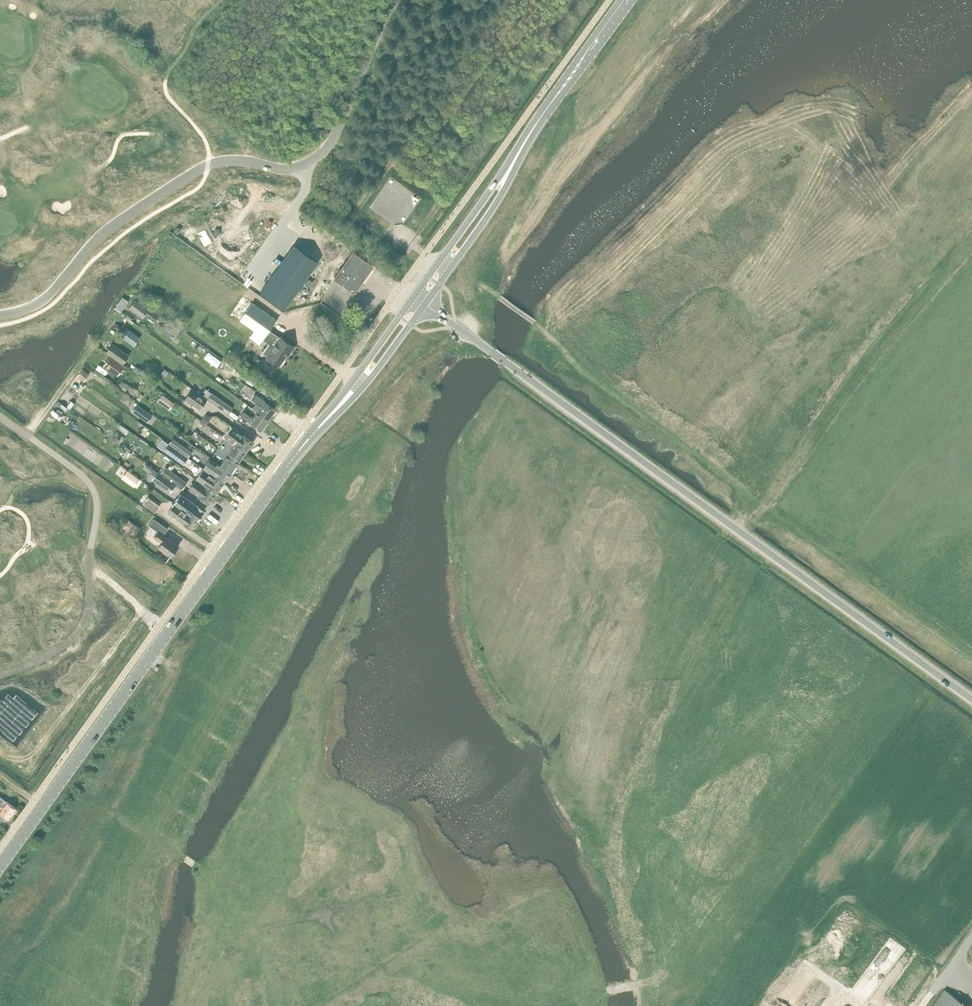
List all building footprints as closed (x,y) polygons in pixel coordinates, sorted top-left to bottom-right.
[(295,244),(261,291),(286,309),(320,261),(295,244)] [(334,278),(353,292),(355,290),(372,266),(352,252),(334,278)] [(123,297),(115,307),(120,311),(128,300),(123,297)] [(135,299),(129,307),(142,317),(149,309),(135,299)] [(253,303),(240,319),(264,337),(270,330),(277,320),(276,320),(253,303)] [(264,337),(263,339),(269,343),(263,352),(268,355),(267,356),(280,365),(288,353),(289,354),(295,347),(280,337),(270,330),(264,337)] [(132,332),(127,339),(133,343),(137,337),(132,332)] [(112,343),(106,352),(123,364),(129,355),(112,343)] [(110,356),(103,365),(117,376),(124,366),(110,356)] [(83,368),(77,376),(84,382),(90,374),(83,368)] [(248,380),(240,391),(249,397),(257,387),(248,380)] [(202,394),(192,388),(184,400),(192,406),(193,404),(200,409),(207,399),(202,394)] [(206,388),(202,394),(207,399),(212,392),(206,388)] [(232,407),(212,392),(207,399),(207,400),(227,414),(232,407)] [(162,394),(157,400),(169,409),(174,403),(162,394)] [(262,405),(257,411),(269,420),(277,409),(256,394),(253,399),(262,405)] [(138,405),(133,411),(147,421),(152,415),(138,405)] [(269,420),(257,411),(253,417),(244,411),(241,416),(262,430),(269,420)] [(206,413),(201,420),(206,423),(211,417),(206,413)] [(234,443),(245,451),(253,440),(232,425),(224,436),(225,437),(234,443)] [(218,447),(238,461),(245,451),(234,443),(225,437),(218,447)] [(173,446),(168,443),(163,450),(171,456),(173,454),(184,462),(188,457),(173,446)] [(231,472),(238,461),(218,447),(215,451),(223,456),(219,463),(231,472)] [(166,457),(158,451),(153,458),(161,464),(166,457)] [(231,472),(219,463),(217,462),(210,457),(203,467),(223,482),(227,478),(228,478),(231,473),(230,472),(231,472)] [(182,489),(187,482),(165,466),(160,473),(182,489)] [(216,492),(223,482),(203,467),(196,478),(216,492)] [(154,468),(149,475),(153,478),(158,471),(154,468)] [(127,470),(122,477),(132,484),(137,477),(127,470)] [(171,492),(176,484),(160,473),(158,471),(153,478),(171,492)] [(216,492),(196,478),(188,488),(209,503),(216,492)] [(181,494),(174,503),(197,520),(198,519),(200,520),(203,515),(202,514),(204,511),(181,494)] [(147,496),(142,503),(155,512),(160,505),(147,496)] [(197,520),(174,503),(168,511),(191,528),(193,526),(195,527),(199,522),(197,520)] [(153,518),(150,523),(151,523),(150,524),(152,526),(151,527),(158,532),(154,537),(161,542),(158,547),(170,556),(178,545),(163,535),(168,528),(153,518)] [(134,536),(140,528),(128,519),(122,527),(134,536)] [(7,819),(16,808),(0,796),(0,814),(7,819)] [(858,917),(845,907),(808,956),(822,966),(858,917)] [(877,931),(862,920),(825,969),(840,980),(877,931)] [(904,947),(890,937),(852,989),(865,999),(904,947)] [(800,967),(772,1005),(792,1005),(813,976),(800,967)] [(932,1005),(969,1005),(944,989),(932,1005)] [(830,992),(820,1005),(844,1005),(846,1003),(830,992)]
